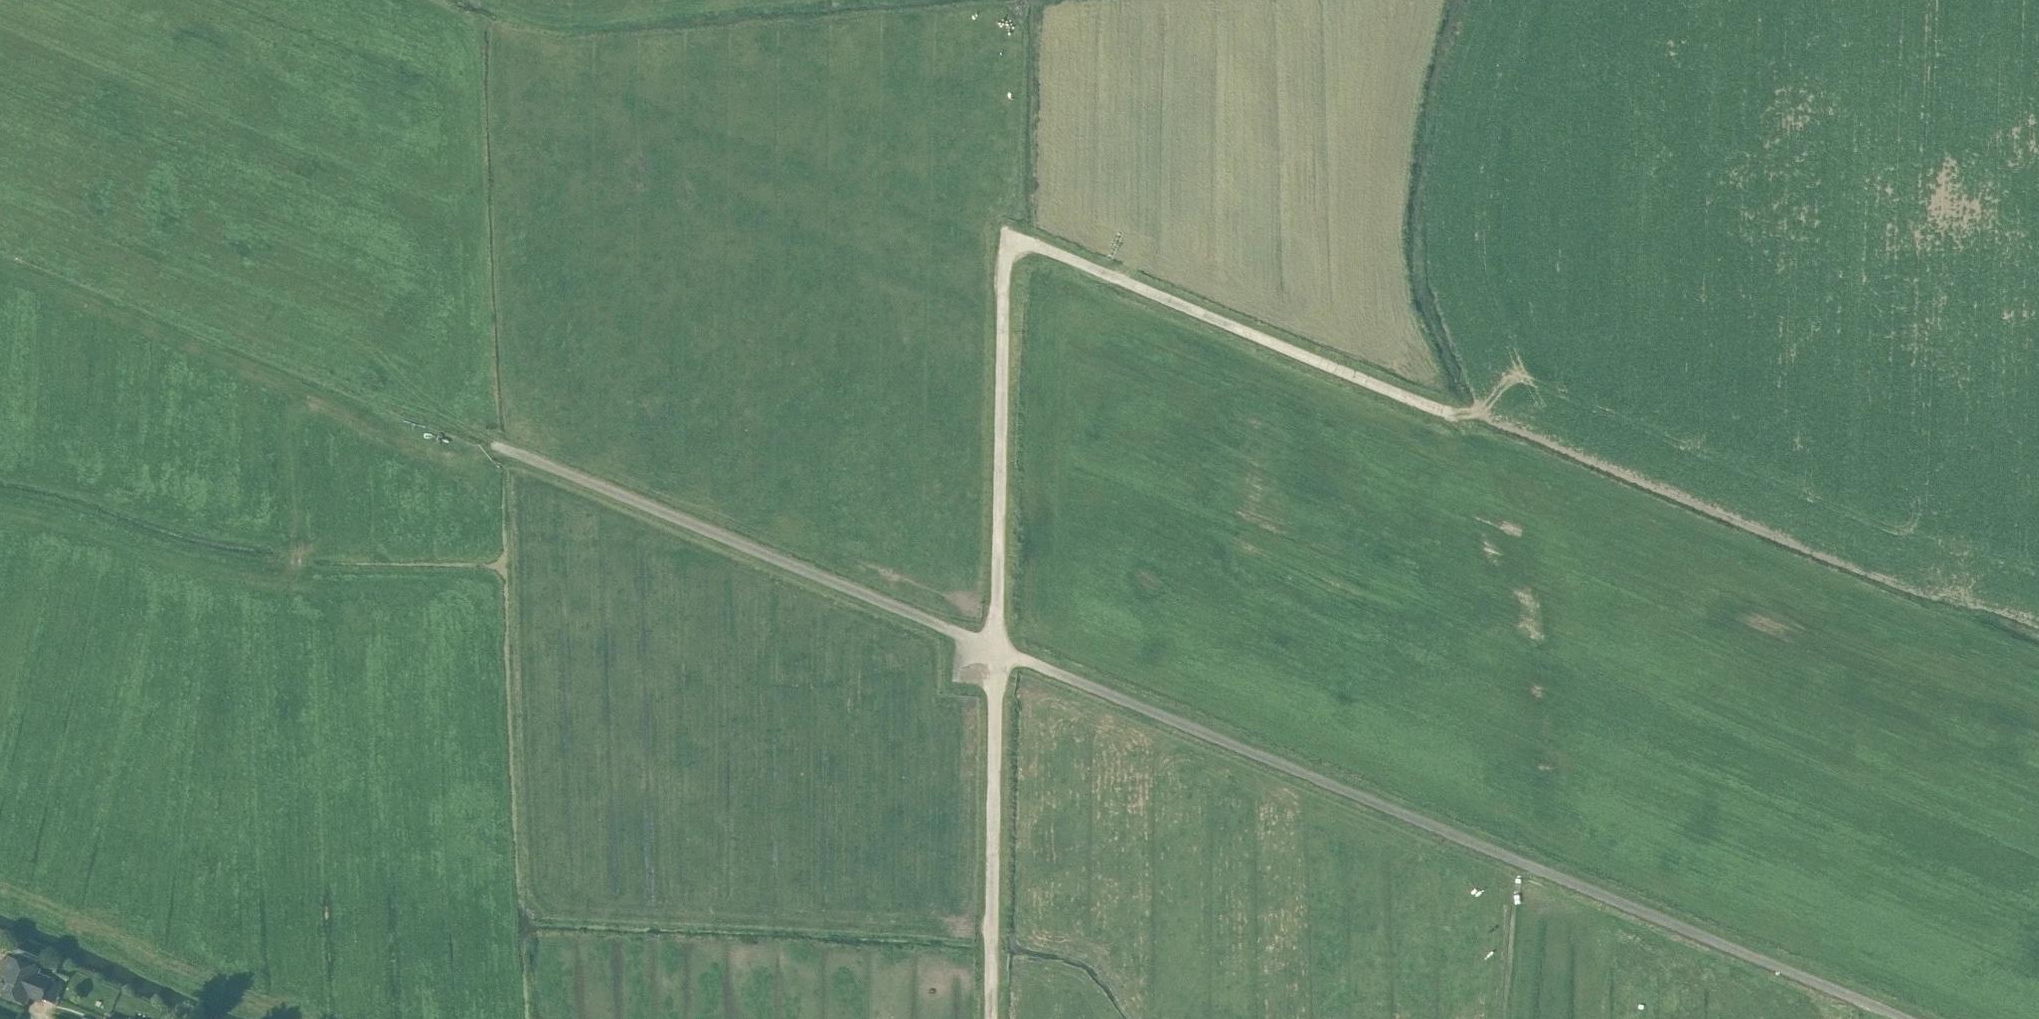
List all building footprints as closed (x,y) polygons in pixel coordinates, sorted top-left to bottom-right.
[(4,958),(0,960),(0,961),(0,971),(2,971),(0,976),(0,992),(26,1003),(29,996),(41,1001),(50,977),(38,972),(40,968),(8,955),(7,960),(4,958)]
